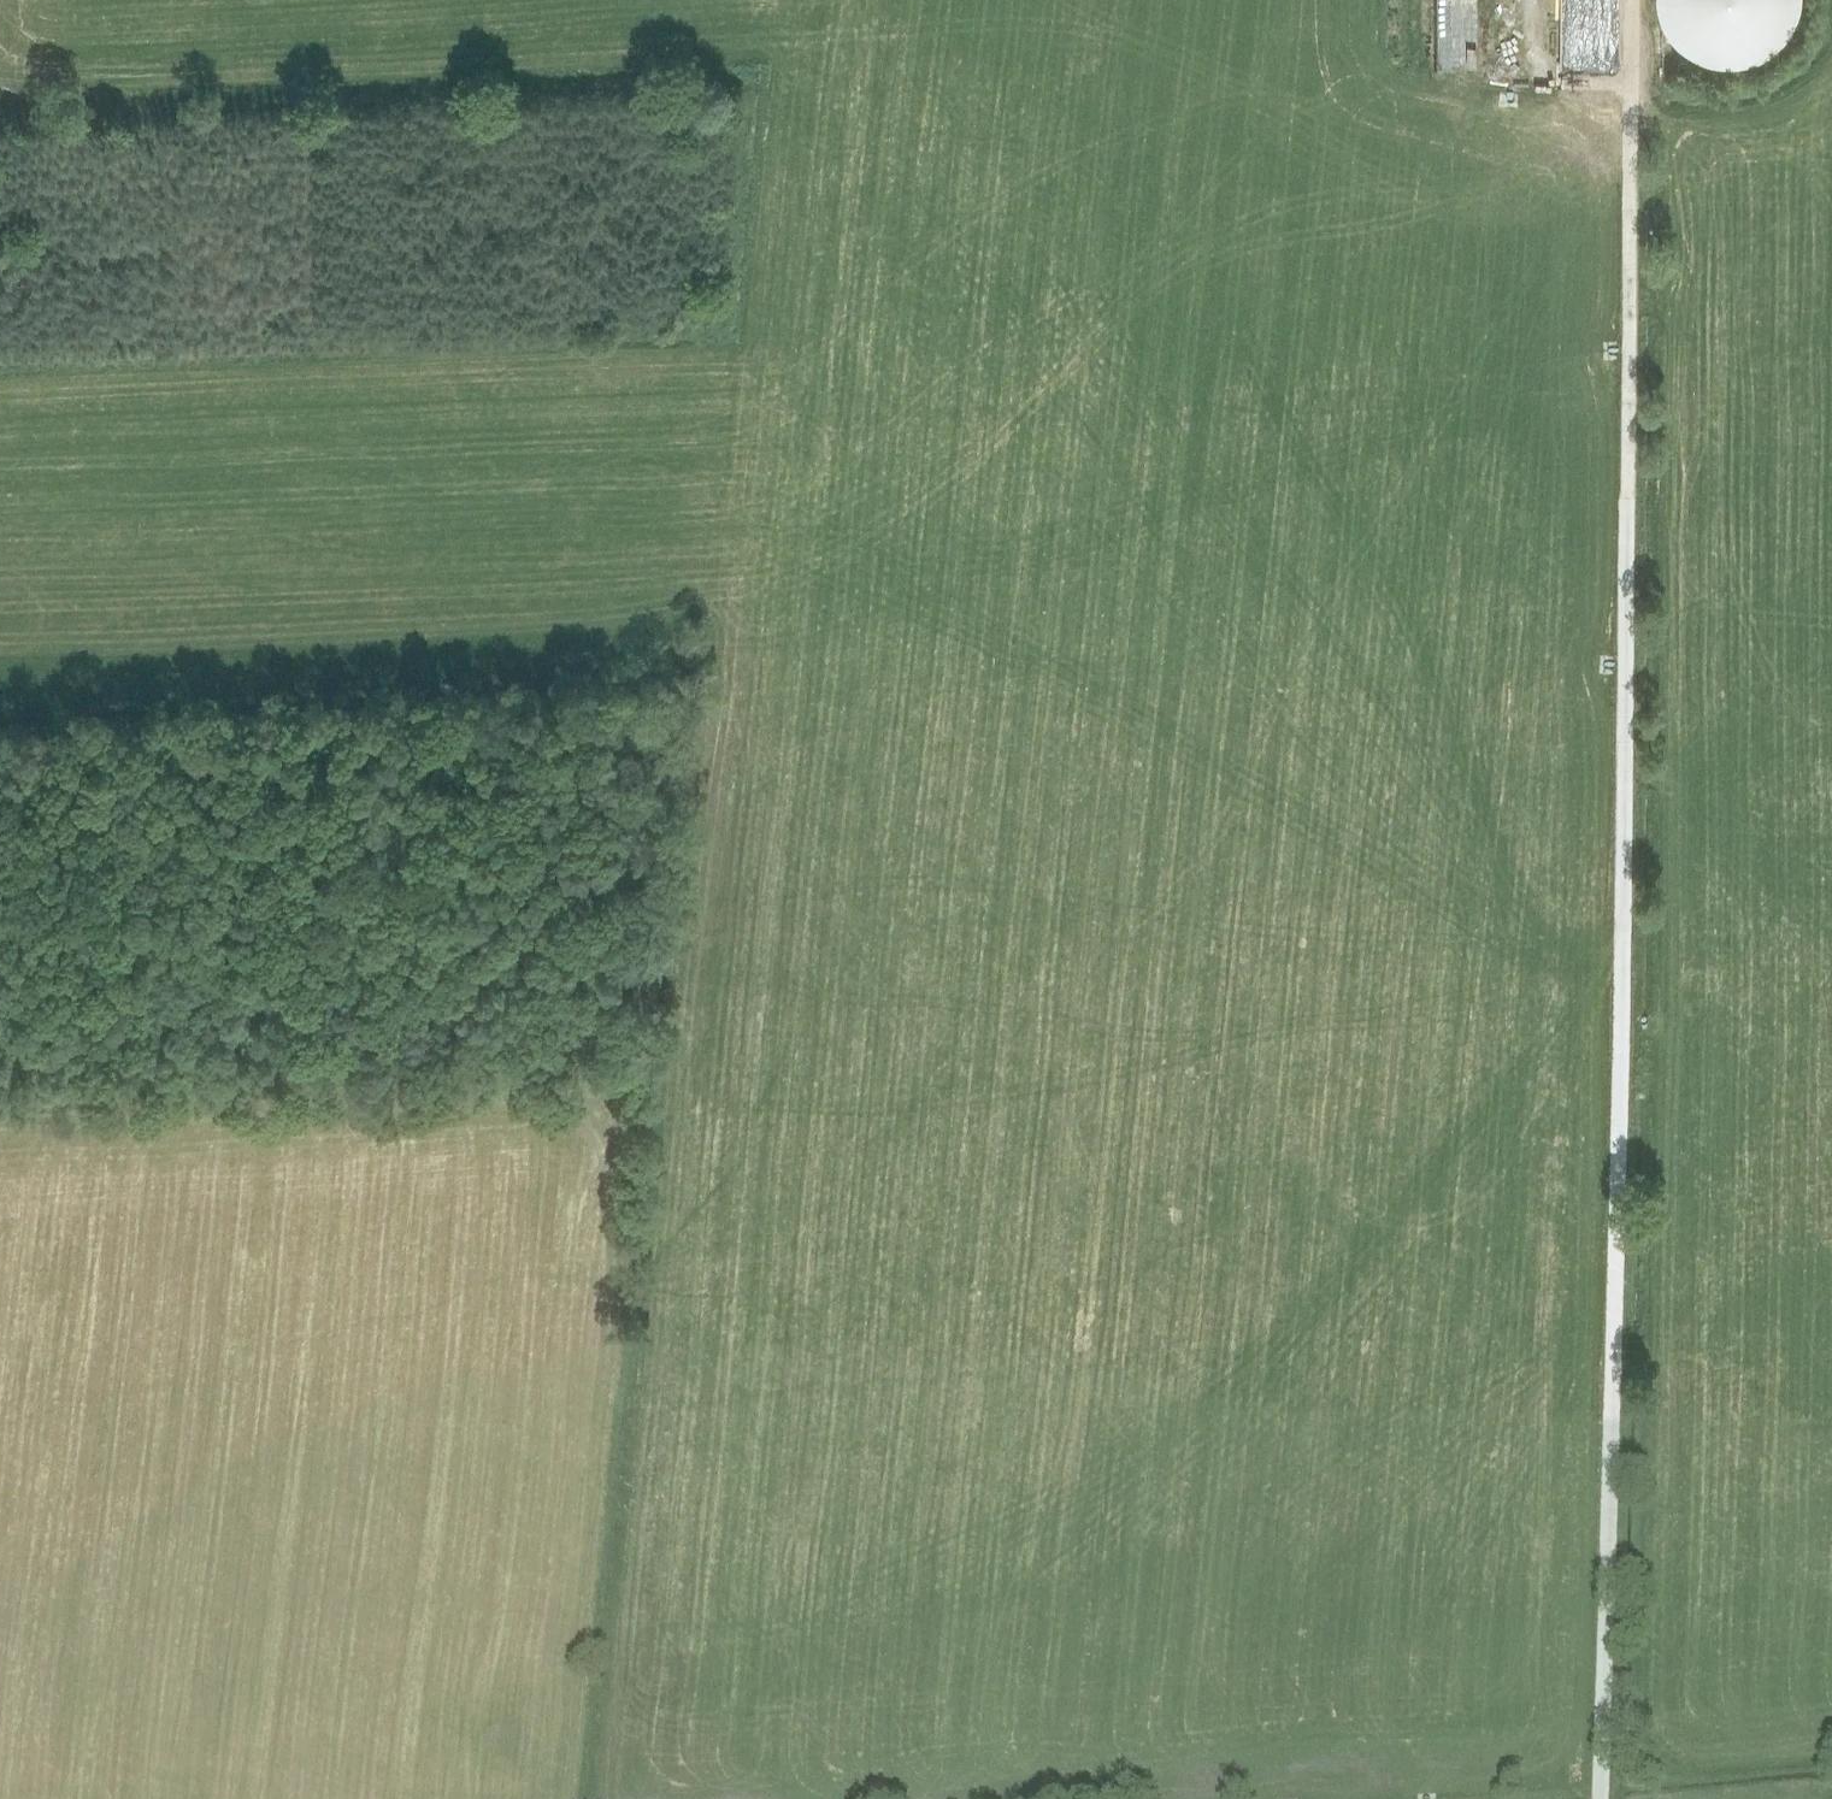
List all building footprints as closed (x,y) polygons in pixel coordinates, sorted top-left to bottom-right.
[(1657,2),(1658,7),(1659,12),(1660,17),(1662,22),(1664,26),(1666,31),(1669,35),(1672,39),(1675,43),(1681,48),(1685,52),(1689,55),(1693,57),(1698,60),(1702,62),(1707,64),(1714,66),(1724,67),(1735,67),(1740,66),(1745,66),(1754,63),(1761,60),(1766,57),(1770,55),(1774,52),(1778,48),(1782,45),(1785,41),(1790,35),(1793,31),(1795,26),(1797,22),(1799,17),(1800,12),(1801,7),(1802,2),(1802,0),(1657,0),(1657,2)] [(1484,74),(1484,5),(1447,5),(1447,74),(1484,74)]
